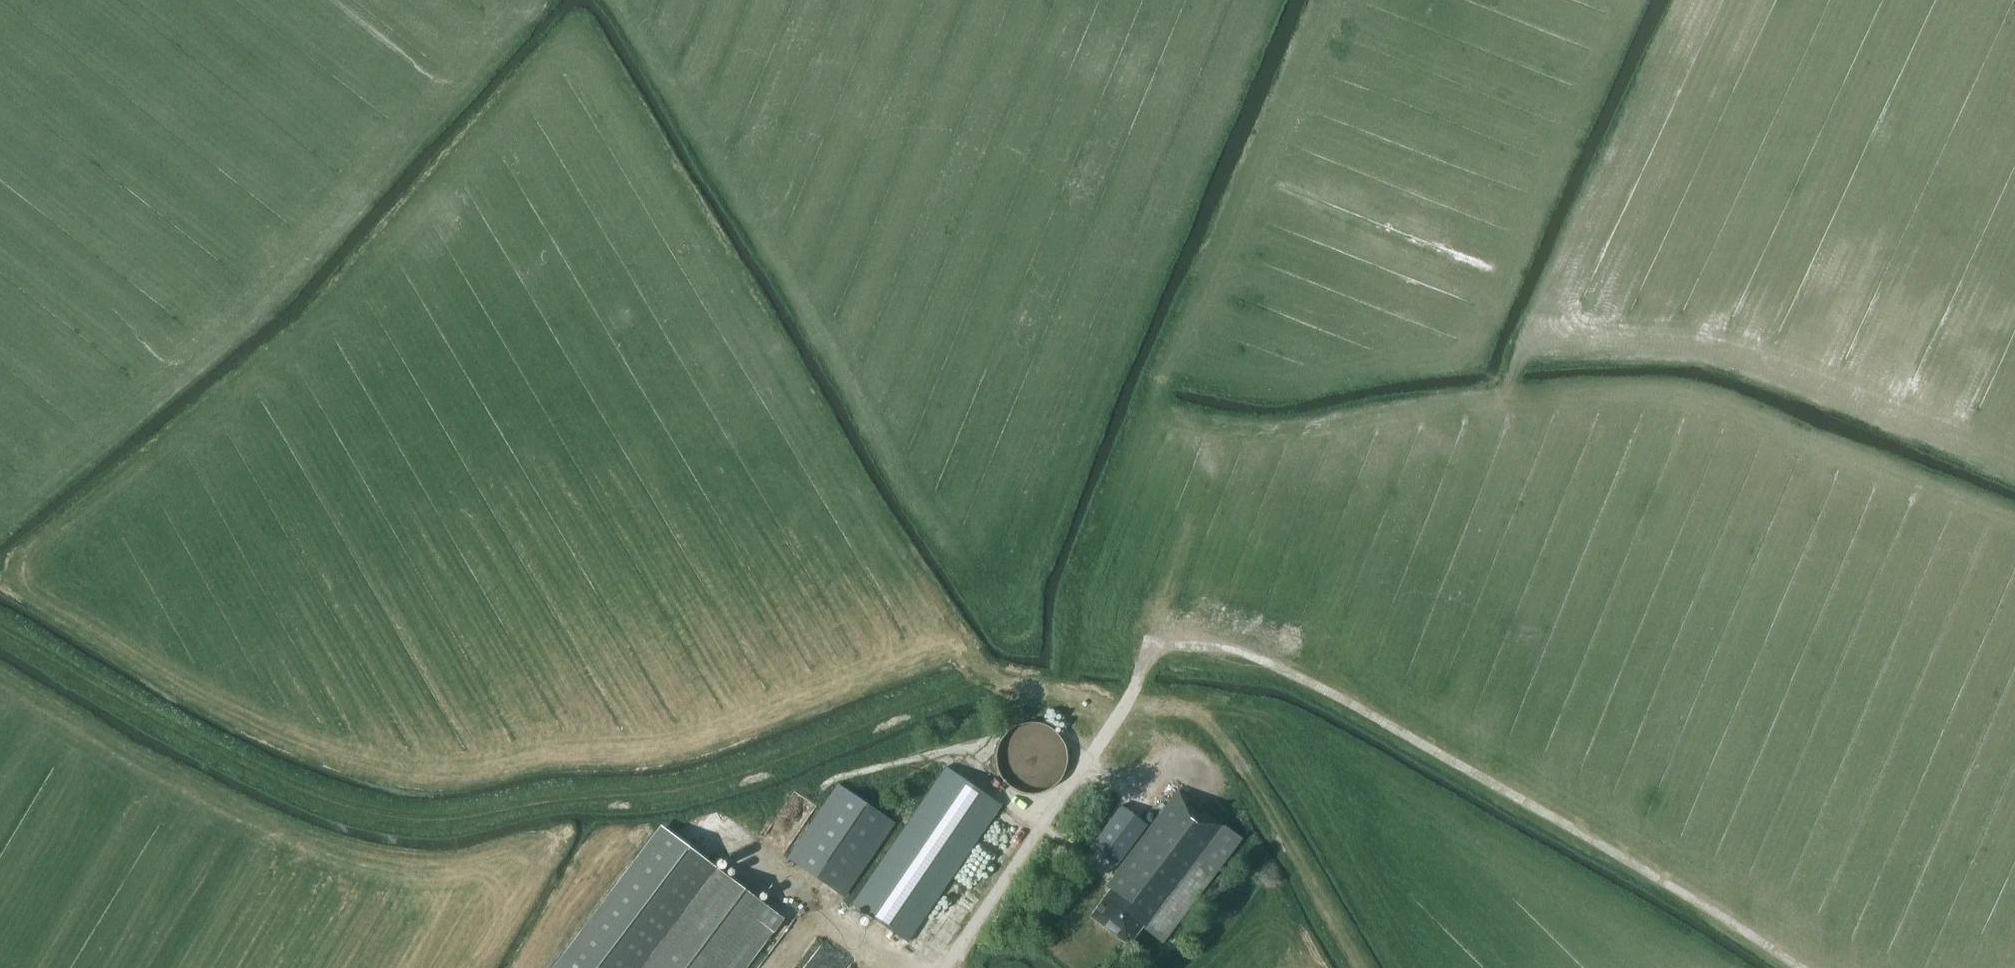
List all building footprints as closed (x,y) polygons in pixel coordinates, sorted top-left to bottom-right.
[(1035,756),(1007,760),(1011,786),(1063,778),(1055,727),(1028,731),(1029,739),(1032,738),(1035,756)] [(852,904),(907,941),(1000,804),(945,767),(852,904)] [(788,857),(844,896),(914,793),(881,770),(861,800),(838,784),(788,857)] [(1090,915),(1128,944),(1142,926),(1162,941),(1242,838),(1206,810),(1201,815),(1185,804),(1189,798),(1178,789),(1104,886),(1110,890),(1090,915)] [(1090,846),(1116,866),(1147,825),(1121,805),(1090,846)] [(782,917),(660,824),(550,967),(744,967),(782,917)] [(857,967),(859,958),(847,950),(826,944),(808,967),(857,967)]
